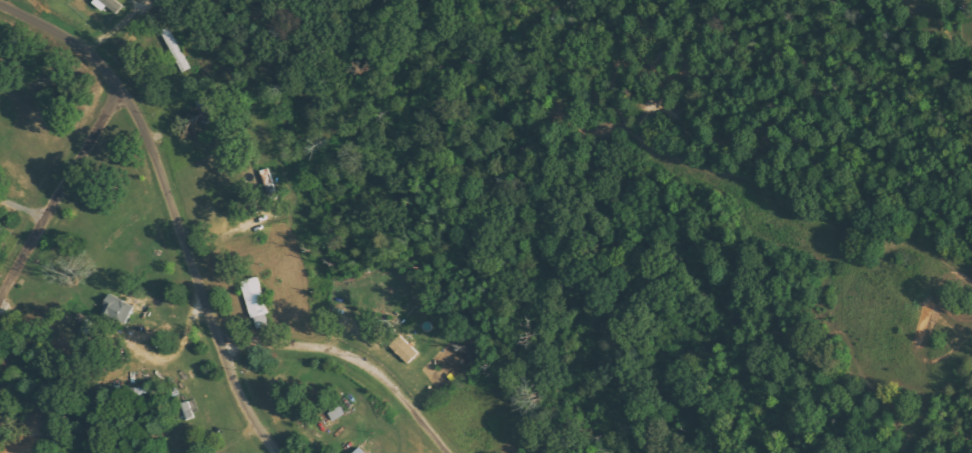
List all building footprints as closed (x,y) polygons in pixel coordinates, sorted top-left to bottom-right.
[(126,5),(119,0),(97,0),(95,4),(105,12),(109,7),(119,14),(126,5)] [(258,329),(272,326),(260,277),(242,282),(251,320),(255,318),(258,329)] [(103,313),(127,323),(135,305),(111,295),(103,313)] [(421,354),(403,335),(392,345),(410,364),(421,354)]
